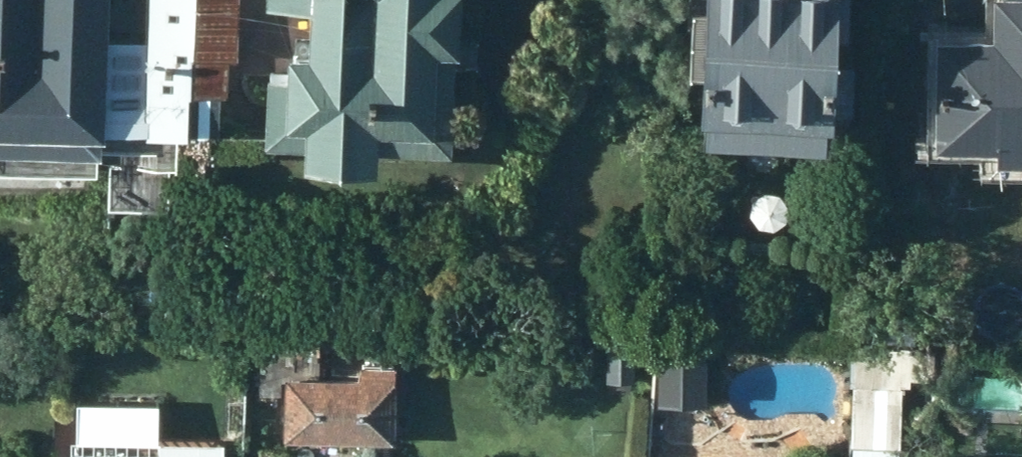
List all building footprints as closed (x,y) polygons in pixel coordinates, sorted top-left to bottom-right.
[(110,148),(111,135),(117,135),(118,0),(0,0),(0,147),(110,148)] [(153,41),(121,41),(121,110),(152,111),(151,131),(195,131),(197,0),(154,0),(153,41)] [(199,94),(233,94),(233,59),(244,59),(245,0),(201,0),(199,94)] [(274,11),(322,12),(322,56),(300,56),(300,78),(277,77),(277,141),(318,142),(317,164),(389,164),(389,146),(461,148),(463,0),(274,0),(274,11)] [(725,107),(852,113),(854,91),(862,91),(868,0),(729,0),(725,107)] [(1009,16),(953,16),(952,123),(1017,124),(1017,139),(1021,139),(1021,0),(1009,0),(1009,16)] [(863,346),(859,441),(908,443),(910,379),(940,380),(941,350),(863,346)] [(292,378),(291,439),(398,441),(399,364),(367,363),(367,380),(292,378)] [(957,383),(956,424),(1021,426),(1021,385),(957,383)] [(207,428),(207,456),(242,456),(243,429),(207,428)]
